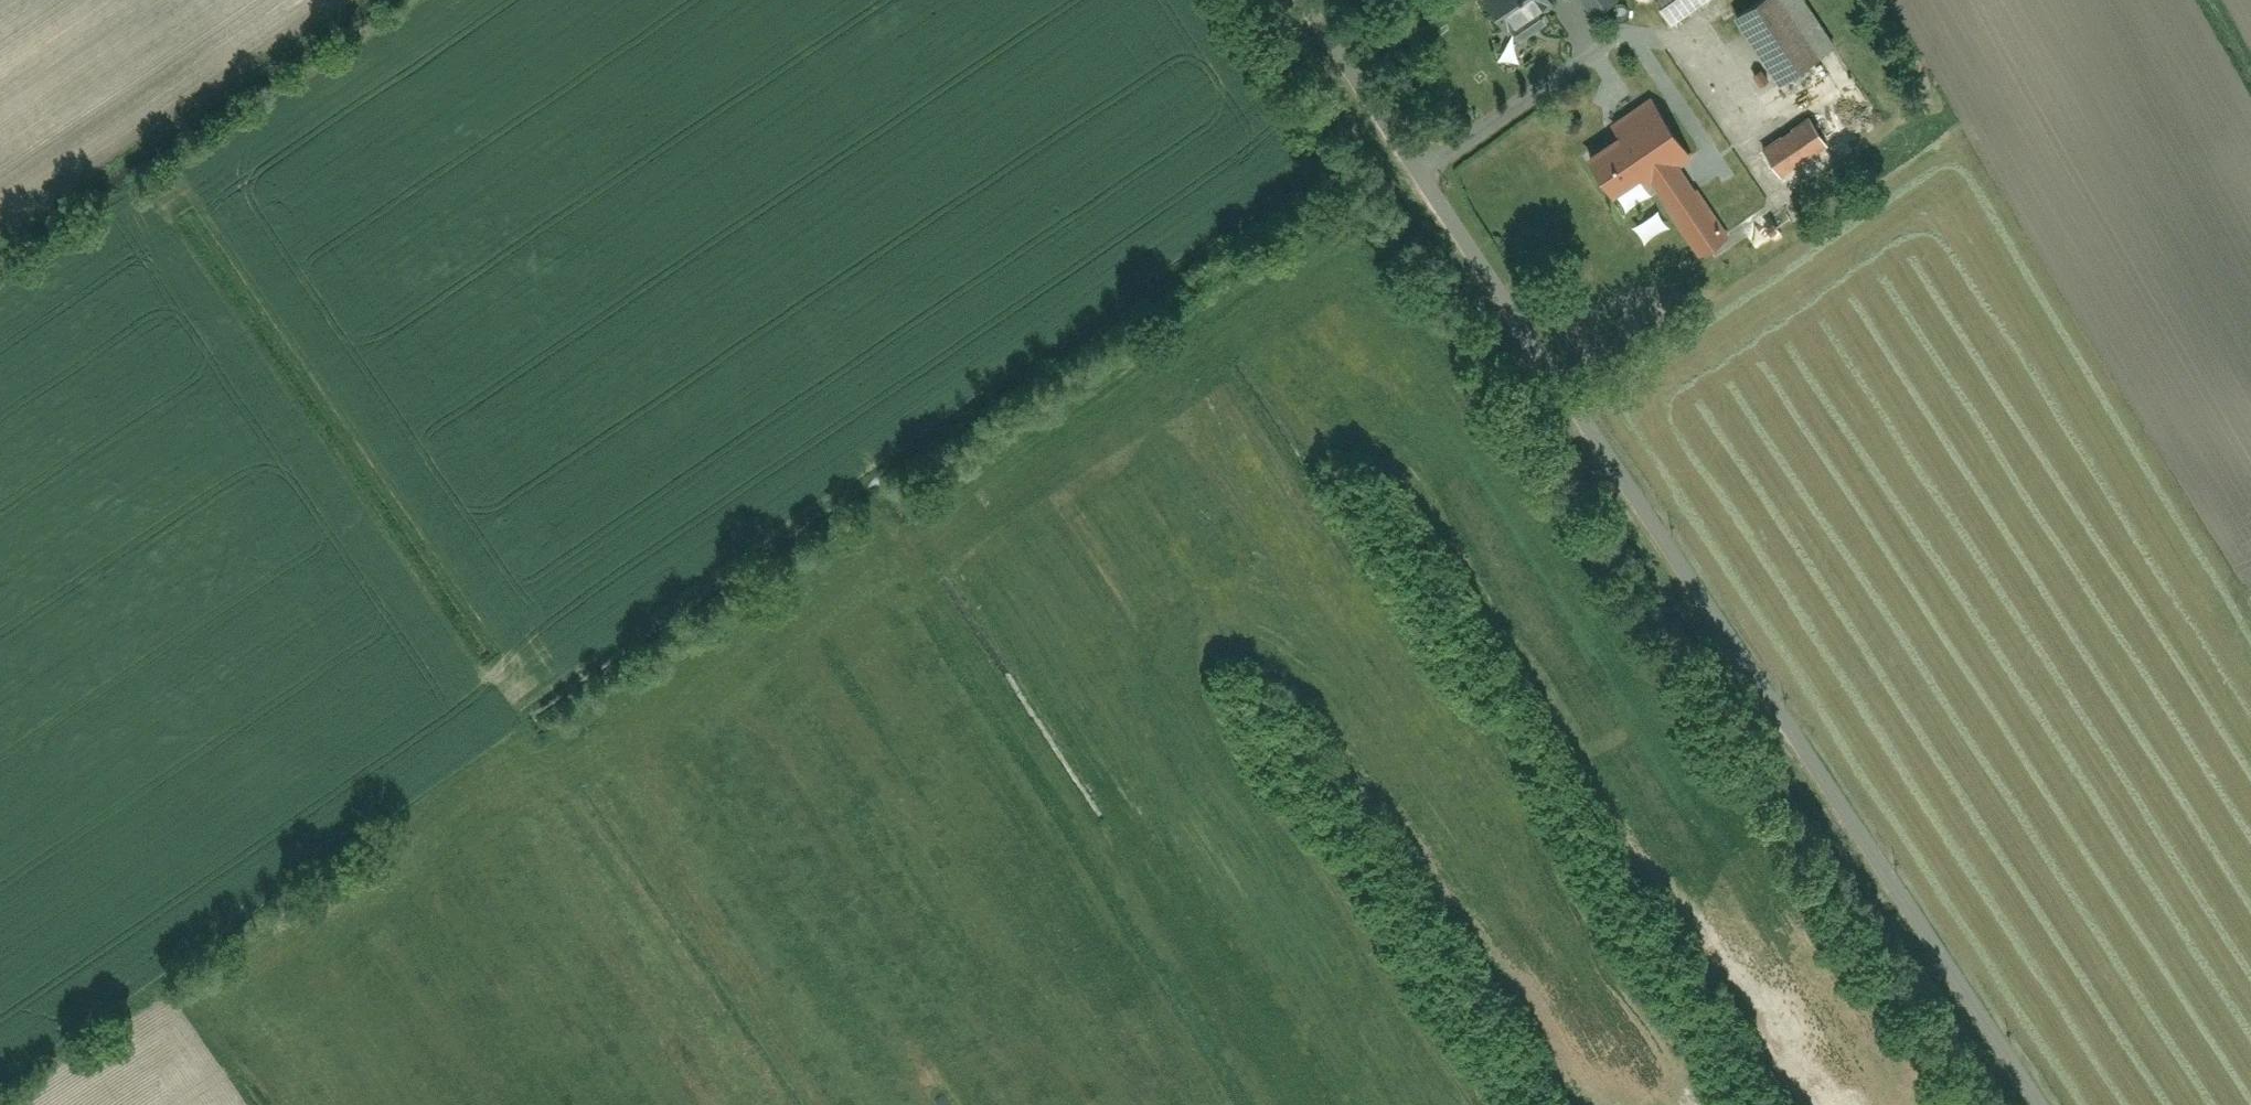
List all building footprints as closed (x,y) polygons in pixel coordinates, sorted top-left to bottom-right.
[(1556,1),(1556,0),(1490,0),(1513,32),(1556,1)] [(1595,19),(1621,0),(1581,0),(1595,19)] [(1738,18),(1783,85),(1838,48),(1805,0),(1765,0),(1738,18)] [(1683,168),(1712,148),(1672,91),(1586,150),(1618,196),(1644,178),(1697,255),(1728,234),(1683,168)] [(1783,180),(1830,146),(1811,119),(1764,153),(1783,180)]
